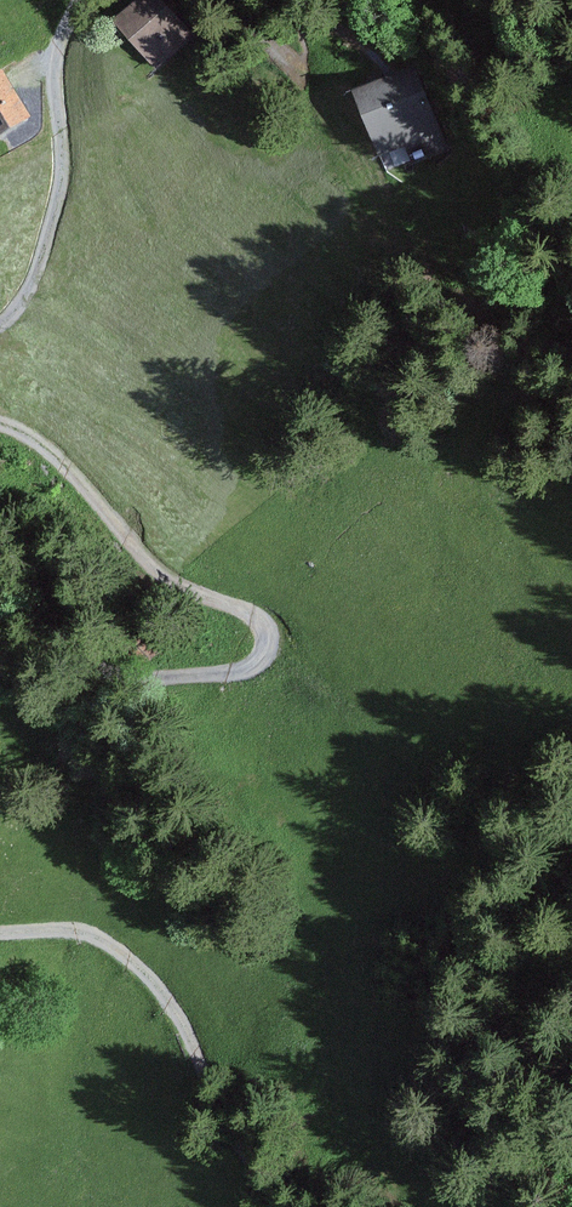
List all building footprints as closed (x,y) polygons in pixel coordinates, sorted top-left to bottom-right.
[(125,21),(159,68),(199,40),(191,30),(170,0),(155,0),(125,21)] [(424,62),(360,87),(393,169),(456,144),(424,62)] [(0,86),(0,147),(4,154),(50,126),(18,75),(0,86)]
